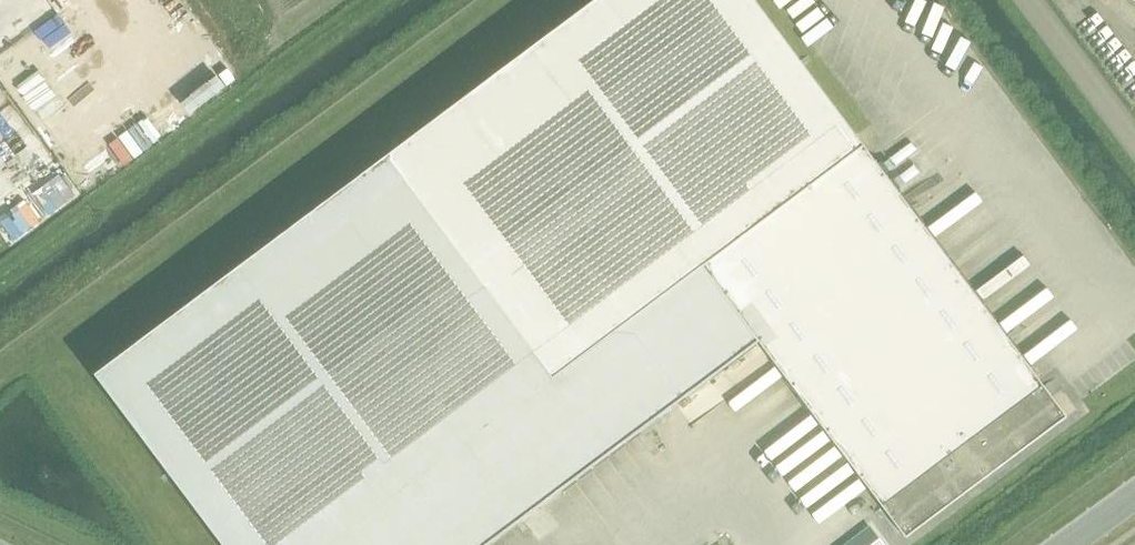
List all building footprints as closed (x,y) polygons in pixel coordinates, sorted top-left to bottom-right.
[(388,158),(90,383),(212,544),(493,544),(683,401),(694,416),(771,358),(901,531),(1062,411),(755,0),(598,0),(388,158)]
